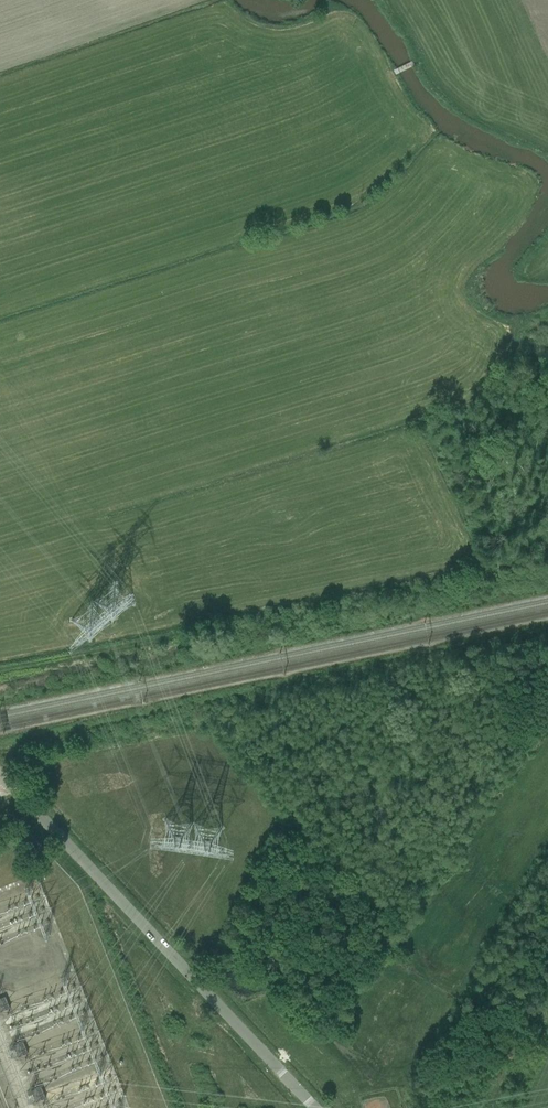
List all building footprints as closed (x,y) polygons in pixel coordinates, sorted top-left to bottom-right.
[(10,1007),(5,996),(0,998),(0,1011),(10,1007)] [(13,1045),(17,1056),(27,1052),(23,1041),(13,1045)] [(31,1089),(35,1101),(45,1097),(41,1086),(31,1089)]
